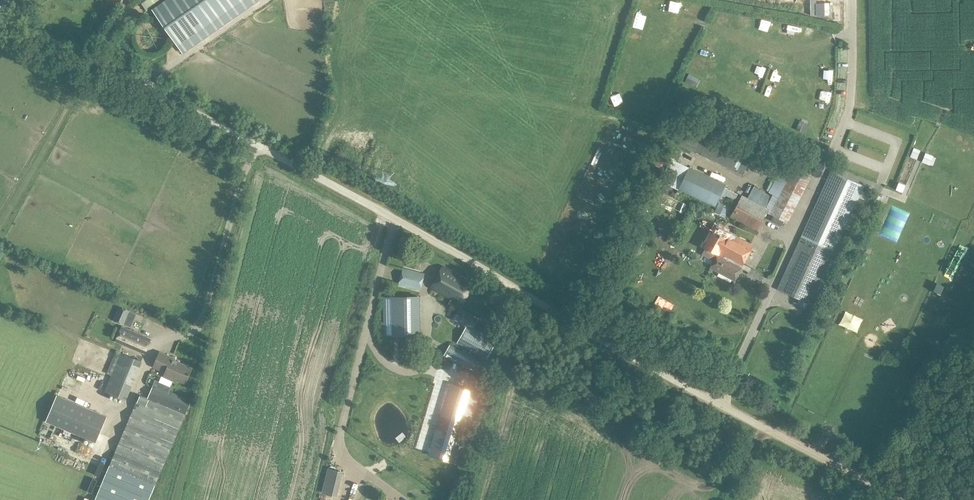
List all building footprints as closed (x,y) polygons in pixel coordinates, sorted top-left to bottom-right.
[(147,12),(164,0),(139,0),(147,12)] [(259,0),(167,0),(153,9),(184,53),(260,1),(259,0)] [(685,11),(697,14),(700,4),(688,1),(685,11)] [(737,14),(737,23),(750,24),(750,14),(737,14)] [(779,32),(791,33),(792,21),(780,20),(779,32)] [(700,42),(713,47),(717,37),(704,32),(700,42)] [(828,60),(838,60),(837,48),(827,49),(828,60)] [(700,66),(703,58),(693,54),(690,62),(700,66)] [(689,74),(685,82),(692,85),(696,77),(689,74)] [(826,124),(829,117),(819,114),(817,121),(826,124)] [(690,123),(678,145),(743,175),(753,153),(690,123)] [(808,126),(800,123),(796,130),(804,133),(808,126)] [(814,162),(820,147),(809,142),(802,156),(814,162)] [(933,156),(926,154),(922,162),(930,165),(933,156)] [(726,186),(689,168),(678,189),(715,207),(726,186)] [(755,186),(748,199),(769,210),(767,213),(786,223),(809,178),(795,170),(790,181),(779,175),(769,193),(755,186)] [(831,171),(777,290),(811,305),(865,187),(831,171)] [(884,196),(881,195),(875,192),(872,198),(878,200),(879,199),(882,200),(884,196)] [(684,204),(667,196),(663,194),(658,202),(683,214),(687,206),(684,204)] [(767,213),(769,210),(748,199),(742,196),(730,217),(757,231),(767,213)] [(729,208),(719,203),(715,212),(725,217),(729,208)] [(736,262),(743,265),(753,246),(718,227),(718,228),(716,226),(704,248),(718,256),(711,269),(719,273),(724,263),(734,267),(736,262)] [(734,267),(724,263),(719,273),(734,281),(743,265),(736,262),(734,267)] [(473,284),(443,267),(431,288),(451,299),(449,302),(453,304),(452,306),(458,309),(459,310),(459,309),(473,284)] [(403,268),(398,287),(420,292),(424,273),(403,268)] [(937,283),(934,290),(934,291),(940,294),(941,293),(944,286),(937,283)] [(124,325),(130,311),(119,306),(113,320),(124,325)] [(459,310),(458,309),(453,318),(467,326),(473,329),(473,328),(478,320),(459,309),(459,310)] [(418,316),(384,317),(384,337),(418,336),(418,316)] [(150,338),(131,330),(122,326),(116,340),(144,353),(150,338)] [(473,329),(467,326),(458,342),(487,359),(497,342),(473,328),(473,329)] [(491,368),(450,345),(444,355),(485,378),(491,368)] [(173,377),(184,382),(187,376),(188,377),(192,367),(173,359),(173,357),(160,351),(154,366),(166,371),(164,376),(172,379),(173,377)] [(141,361),(121,352),(104,392),(125,400),(141,361)] [(480,393),(450,384),(429,454),(459,463),(480,393)] [(96,442),(107,417),(57,395),(46,421),(96,442)] [(95,499),(148,499),(185,414),(140,395),(95,499)] [(328,468),(322,493),(337,496),(343,472),(328,468)]
